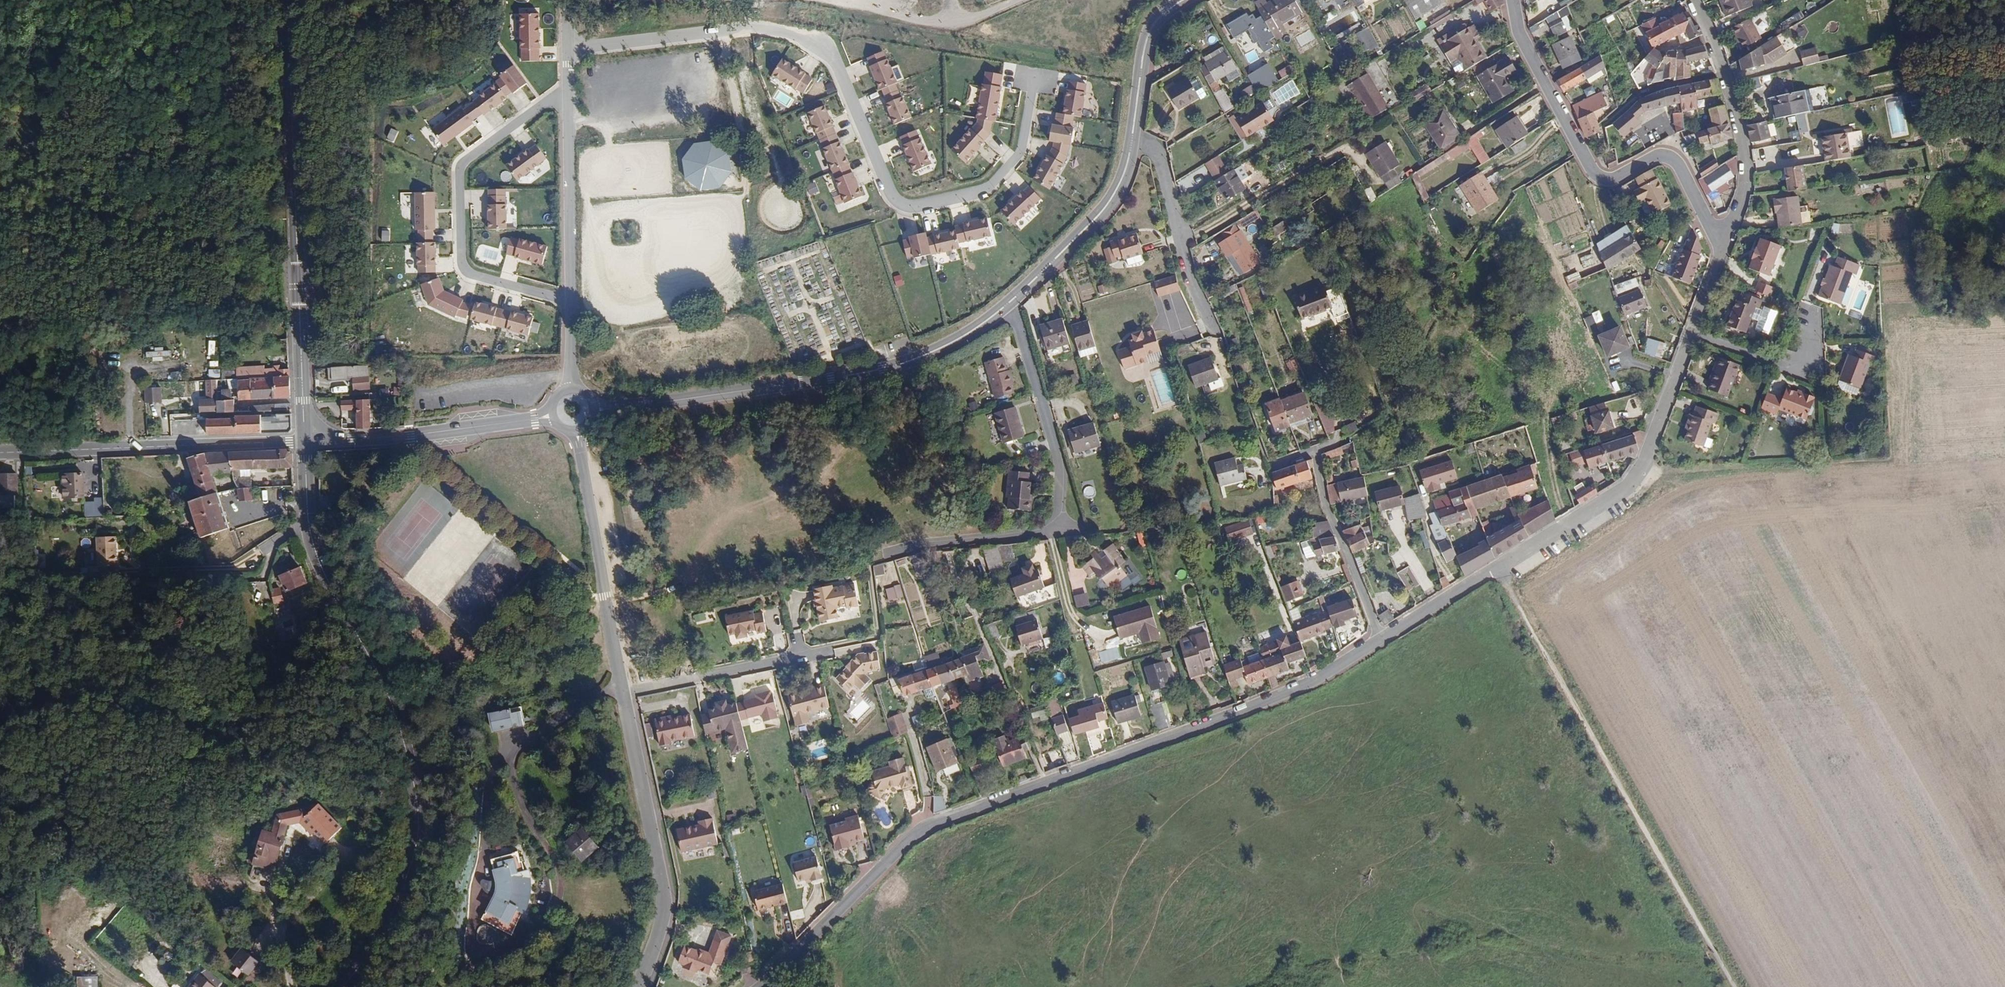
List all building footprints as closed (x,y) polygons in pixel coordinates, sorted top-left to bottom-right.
[(1262,0),(1254,5),(1260,16),(1264,13),(1262,9),(1264,7),(1263,5),(1264,5),(1262,0)] [(1270,36),(1271,37),(1276,34),(1274,30),(1299,15),(1291,0),(1273,0),(1264,5),(1263,5),(1264,7),(1262,9),(1264,13),(1260,16),(1270,36)] [(1493,0),(1482,0),(1476,4),(1482,13),(1493,7),(1491,4),(1494,2),(1493,0)] [(1533,9),(1546,0),(1527,0),(1533,9)] [(1722,3),(1729,22),(1754,13),(1750,0),(1730,0),(1722,3)] [(1354,10),(1327,25),(1334,37),(1361,21),(1354,10)] [(1225,23),(1232,36),(1246,29),(1249,32),(1248,34),(1252,41),(1255,41),(1261,51),(1268,47),(1265,39),(1270,36),(1260,16),(1253,20),(1250,16),(1246,17),(1243,13),(1225,23)] [(1691,42),(1703,38),(1706,37),(1702,26),(1700,27),(1694,13),(1664,22),(1649,28),(1655,43),(1659,41),(1687,32),(1691,42)] [(1566,32),(1556,15),(1544,22),(1551,34),(1553,32),(1556,38),(1566,32)] [(1649,28),(1664,22),(1660,16),(1646,21),(1649,28)] [(532,20),(513,20),(514,55),(515,55),(515,67),(531,67),(531,55),(532,55),(532,20)] [(1225,23),(1218,27),(1225,41),(1232,36),(1225,23)] [(1467,26),(1459,30),(1462,34),(1469,29),(1467,26)] [(1753,26),(1735,36),(1745,55),(1764,44),(1753,26)] [(1370,28),(1355,34),(1363,54),(1378,48),(1370,28)] [(1474,35),(1470,28),(1469,29),(1462,34),(1449,42),(1448,43),(1467,73),(1489,59),(1477,40),(1474,35)] [(1301,46),(1315,39),(1310,30),(1296,38),(1301,46)] [(1462,34),(1459,30),(1447,38),(1449,42),(1462,34)] [(1561,60),(1569,55),(1572,54),(1564,37),(1550,45),(1558,61),(1561,60)] [(1780,41),(1740,64),(1743,73),(1774,65),(1788,56),(1780,41)] [(1656,71),(1660,63),(1666,52),(1655,43),(1645,56),(1656,71)] [(1325,48),(1329,54),(1334,51),(1330,45),(1325,48)] [(1663,64),(1664,84),(1678,80),(1678,82),(1693,80),(1691,68),(1688,68),(1688,64),(1691,63),(1711,61),(1707,49),(1682,50),(1669,48),(1666,52),(1660,63),(1663,64)] [(1594,54),(1552,82),(1561,92),(1586,77),(1590,84),(1609,73),(1602,49),(1594,54)] [(1814,53),(1798,57),(1802,69),(1817,65),(1814,53)] [(863,69),(873,93),(876,92),(888,87),(891,86),(881,62),(880,63),(876,55),(861,61),(864,68),(863,69)] [(1207,65),(1216,80),(1231,72),(1223,56),(1207,65)] [(1514,73),(1506,61),(1476,79),(1492,105),(1512,95),(1503,79),(1514,73)] [(776,62),(766,78),(789,93),(790,92),(797,96),(806,82),(799,78),(799,77),(776,62)] [(1211,83),(1216,80),(1207,65),(1202,68),(1211,83)] [(1287,67),(1278,72),(1282,79),(1291,75),(1287,67)] [(490,90),(499,102),(505,97),(507,99),(520,90),(507,72),(494,82),(495,84),(489,88),(490,90)] [(976,86),(970,120),(972,121),(986,123),(989,123),(995,89),(994,89),(996,76),(979,73),(977,86),(976,86)] [(1249,86),(1256,99),(1275,87),(1268,74),(1249,86)] [(1636,79),(1640,89),(1655,86),(1654,76),(1636,79)] [(1195,98),(1184,80),(1163,92),(1174,111),(1195,98)] [(1058,90),(1054,115),(1067,117),(1075,118),(1078,94),(1079,85),(1060,82),(1059,90),(1058,90)] [(1272,91),(1277,104),(1299,95),(1294,82),(1272,91)] [(1698,102),(1723,96),(1720,84),(1713,83),(1695,87),(1698,102)] [(1342,93),(1349,104),(1364,95),(1357,84),(1342,93)] [(1587,97),(1597,92),(1593,85),(1583,90),(1587,97)] [(888,87),(876,92),(879,99),(891,93),(888,87)] [(1696,102),(1698,102),(1695,87),(1681,89),(1684,106),(1683,114),(1697,111),(1696,102)] [(1420,88),(1412,93),(1416,98),(1424,93),(1420,88)] [(1684,106),(1681,89),(1670,91),(1657,95),(1650,98),(1654,113),(1684,106)] [(473,104),(467,108),(476,120),(477,121),(483,117),(501,104),(499,102),(490,90),(472,103),(473,104)] [(891,93),(879,99),(882,106),(880,107),(889,127),(905,120),(896,100),(894,100),(891,93)] [(1364,95),(1349,104),(1363,127),(1377,118),(1364,95)] [(1799,95),(1768,102),(1770,112),(1773,111),(1774,122),(1795,118),(1803,116),(1799,95)] [(1654,113),(1650,98),(1638,102),(1641,107),(1637,110),(1643,118),(1648,114),(1654,113)] [(1596,101),(1588,104),(1591,111),(1598,108),(1596,101)] [(1643,118),(1637,110),(1641,107),(1638,102),(1631,105),(1630,106),(1640,120),(1643,118)] [(1588,104),(1573,112),(1576,118),(1591,111),(1588,104)] [(1640,120),(1630,106),(1629,107),(1612,125),(1625,137),(1642,123),(1640,120)] [(1910,137),(1904,106),(1888,110),(1895,140),(1910,137)] [(467,108),(457,116),(465,127),(476,120),(467,108)] [(818,109),(802,116),(811,137),(814,143),(830,137),(827,130),(818,109)] [(1269,109),(1238,127),(1248,144),(1279,125),(1269,109)] [(1713,124),(1729,120),(1726,109),(1710,114),(1713,124)] [(1458,137),(1441,111),(1422,123),(1438,149),(1458,137)] [(1591,111),(1576,118),(1584,133),(1598,126),(1597,123),(1591,111)] [(426,137),(437,152),(467,130),(465,127),(457,116),(456,114),(426,137)] [(1675,115),(1674,135),(1679,132),(1683,130),(1683,114),(1675,115)] [(1493,131),(1504,148),(1525,135),(1513,118),(1493,131)] [(1066,122),(1050,119),(1049,126),(1046,126),(1043,142),(1049,143),(1063,145),(1065,146),(1068,130),(1065,129),(1066,122)] [(1804,119),(1797,121),(1799,131),(1806,129),(1804,119)] [(1715,135),(1732,133),(1729,120),(1713,124),(1715,135)] [(972,121),(971,125),(984,136),(986,123),(972,121)] [(1235,122),(1226,127),(1239,149),(1248,144),(1238,127),(1235,122)] [(1767,124),(1749,127),(1753,148),(1772,145),(1767,124)] [(984,136),(971,125),(965,132),(964,131),(945,153),(960,165),(979,143),(978,142),(984,136)] [(1598,126),(1584,133),(1586,137),(1599,131),(1598,126)] [(895,139),(898,147),(897,148),(908,174),(925,167),(914,140),(913,141),(910,133),(895,139)] [(1736,148),(1732,133),(1715,135),(1713,136),(1702,137),(1703,147),(1713,146),(1714,151),(1736,148)] [(1484,155),(1472,136),(1455,146),(1459,153),(1470,146),(1478,159),(1484,155)] [(830,137),(814,143),(827,174),(843,168),(843,167),(834,145),(833,145),(830,137)] [(1703,147),(1702,137),(1698,137),(1694,138),(1683,140),(1688,149),(1703,147)] [(1824,140),(1828,165),(1853,161),(1850,137),(1845,138),(1824,140)] [(713,140),(694,143),(681,158),(684,181),(703,191),(722,188),(734,173),(731,150),(713,140)] [(1524,148),(1520,141),(1508,148),(1512,154),(1524,148)] [(1049,143),(1048,150),(1061,157),(1063,145),(1049,143)] [(1400,170),(1385,146),(1381,148),(1379,146),(1369,151),(1371,154),(1367,157),(1386,187),(1399,179),(1395,173),(1400,170)] [(1455,146),(1445,153),(1449,159),(1459,153),(1455,146)] [(1043,157),(1028,182),(1044,191),(1058,166),(1057,165),(1061,157),(1048,150),(1044,157),(1043,157)] [(522,155),(500,172),(511,187),(533,170),(533,169),(540,164),(530,151),(523,156),(522,155)] [(1614,163),(1612,151),(1604,157),(1605,166),(1614,163)] [(1487,160),(1484,155),(1478,159),(1480,163),(1487,160)] [(1205,170),(1215,186),(1228,178),(1218,162),(1205,170)] [(1740,162),(1731,166),(1736,178),(1739,178),(1740,162)] [(1720,171),(1718,164),(1699,172),(1703,179),(1707,177),(1720,171)] [(843,168),(827,174),(831,183),(830,183),(840,207),(857,199),(847,176),(846,176),(843,168)] [(1804,168),(1785,171),(1789,195),(1808,192),(1804,168)] [(1648,169),(1632,178),(1636,188),(1629,192),(1633,201),(1641,198),(1649,215),(1667,206),(1660,188),(1654,179),(1653,179),(1648,169)] [(1703,179),(1700,180),(1708,196),(1719,191),(1721,196),(1730,192),(1727,186),(1736,182),(1731,170),(1709,180),(1707,177),(1703,179)] [(1494,199),(1476,171),(1456,184),(1474,211),(1494,199)] [(1488,176),(1492,185),(1502,181),(1498,172),(1488,176)] [(1228,178),(1215,186),(1226,206),(1244,195),(1233,175),(1228,178)] [(996,212),(1010,227),(1030,207),(1029,206),(1035,200),(1024,188),(1017,194),(1017,193),(996,212)] [(410,200),(411,237),(413,237),(427,237),(429,237),(428,199),(410,200)] [(1778,216),(1780,231),(1802,228),(1798,200),(1773,203),(1775,216),(1778,216)] [(482,211),(483,236),(501,235),(500,211),(499,211),(499,202),(483,202),(483,211),(482,211)] [(552,214),(552,205),(542,205),(543,214),(552,214)] [(958,226),(949,228),(950,233),(953,245),(962,243),(986,237),(982,220),(958,226)] [(1280,233),(1290,227),(1286,221),(1276,227),(1280,233)] [(1593,255),(1599,267),(1601,269),(1638,245),(1623,223),(1607,233),(1613,241),(1593,255)] [(1672,275),(1690,283),(1701,256),(1700,255),(1703,247),(1694,226),(1692,227),(1672,275)] [(1224,247),(1232,260),(1237,257),(1253,246),(1245,234),(1243,235),(1239,228),(1226,236),(1231,243),(1224,247)] [(929,239),(921,241),(925,257),(933,255),(933,256),(955,250),(953,245),(950,233),(929,238),(929,239)] [(909,258),(910,261),(926,258),(925,257),(921,241),(920,235),(905,239),(905,242),(898,244),(902,260),(909,258)] [(427,237),(413,237),(413,249),(427,249),(427,237)] [(1110,247),(1111,250),(1115,263),(1124,261),(1125,265),(1144,258),(1137,238),(1110,247)] [(1781,247),(1761,240),(1758,250),(1756,249),(1752,260),(1753,261),(1750,271),(1770,278),(1781,247)] [(514,247),(505,245),(501,260),(510,263),(509,264),(537,271),(542,253),(514,246),(514,247)] [(1237,257),(1248,274),(1264,264),(1253,246),(1237,257)] [(413,272),(413,280),(430,279),(429,272),(430,272),(429,249),(427,249),(413,249),(412,250),(412,272),(413,272)] [(1115,263),(1111,250),(1104,252),(1110,270),(1117,268),(1115,263)] [(1232,260),(1243,277),(1248,274),(1237,257),(1232,260)] [(1840,306),(1852,275),(1856,265),(1838,258),(1835,267),(1830,266),(1824,281),(1826,282),(1824,287),(1823,287),(1818,298),(1840,306)] [(1579,272),(1565,277),(1567,284),(1581,279),(1579,272)] [(1177,277),(1155,283),(1160,299),(1181,293),(1177,277)] [(1756,293),(1771,299),(1774,290),(1760,284),(1756,293)] [(433,285),(416,291),(423,311),(450,324),(451,322),(461,325),(465,311),(457,309),(458,307),(438,298),(433,285)] [(1326,286),(1314,291),(1315,294),(1328,290),(1326,286)] [(1245,287),(1238,289),(1246,313),(1253,311),(1245,287)] [(1612,297),(1619,313),(1641,304),(1633,287),(1612,297)] [(1315,294),(1314,291),(1296,298),(1303,317),(1334,305),(1328,290),(1315,294)] [(1763,302),(1743,295),(1740,303),(1737,302),(1734,312),(1736,313),(1734,319),(1731,318),(1727,328),(1746,335),(1756,310),(1759,311),(1763,302)] [(470,309),(465,326),(487,332),(487,331),(494,333),(499,317),(491,315),(492,314),(470,309)] [(506,319),(499,317),(494,333),(502,335),(523,341),(528,324),(506,318),(506,319)] [(1088,320),(1065,327),(1073,352),(1096,344),(1088,320)] [(1064,347),(1056,322),(1033,330),(1041,354),(1064,347)] [(1623,346),(1614,327),(1594,336),(1602,355),(1623,346)] [(1121,352),(1124,363),(1136,360),(1139,366),(1151,363),(1151,362),(1148,354),(1161,350),(1162,350),(1157,332),(1146,335),(1145,333),(1135,336),(1136,340),(1132,341),(1134,348),(1121,352)] [(1648,339),(1644,354),(1663,359),(1667,344),(1648,339)] [(1073,352),(1075,359),(1098,351),(1096,344),(1073,352)] [(146,360),(172,359),(171,349),(146,350),(146,360)] [(1163,358),(1161,350),(1148,354),(1151,362),(1163,358)] [(1870,366),(1873,358),(1856,352),(1854,359),(1849,358),(1845,368),(1847,369),(1845,375),(1843,374),(1839,383),(1861,391),(1870,366)] [(1290,374),(1301,369),(1295,356),(1284,361),(1290,374)] [(1005,393),(1004,386),(1002,379),(1004,378),(1001,370),(999,371),(994,357),(976,362),(988,399),(1005,393)] [(234,362),(218,362),(218,371),(226,371),(235,371),(247,371),(258,371),(261,371),(261,358),(234,358),(234,362)] [(1710,382),(1713,383),(1721,360),(1719,359),(1710,382)] [(1136,360),(1124,363),(1127,370),(1139,366),(1136,360)] [(1721,360),(1713,383),(1709,391),(1728,398),(1740,367),(1721,360)] [(1222,383),(1216,363),(1191,370),(1197,390),(1212,385),(1222,383)] [(288,392),(288,364),(278,364),(277,367),(270,367),(270,370),(270,371),(271,392),(288,392)] [(367,387),(366,364),(326,365),(327,375),(351,375),(352,380),(352,387),(367,387)] [(158,387),(158,371),(143,371),(143,386),(158,387)] [(271,392),(270,371),(261,371),(258,371),(258,375),(247,376),(247,392),(271,392)] [(235,388),(235,392),(247,392),(247,376),(247,373),(235,373),(235,388)] [(211,383),(212,376),(205,376),(205,391),(194,391),(194,405),(211,406),(211,383)] [(1212,385),(1214,394),(1227,390),(1224,382),(1222,383),(1212,385)] [(211,383),(211,406),(229,405),(229,393),(226,393),(226,388),(226,383),(211,383)] [(1861,391),(1839,383),(1839,386),(1842,392),(1858,398),(1861,391)] [(145,403),(161,403),(161,388),(144,388),(145,403)] [(1782,400),(1767,395),(1761,410),(1776,416),(1778,411),(1806,421),(1814,398),(1805,394),(1804,397),(1785,390),(1782,400)] [(1610,400),(1607,392),(1598,396),(1600,403),(1609,400),(1610,400)] [(353,427),(366,427),(366,399),(336,399),(337,408),(353,408),(353,427)] [(969,402),(971,410),(978,408),(976,400),(969,402)] [(1329,400),(1317,403),(1325,435),(1337,432),(1329,400)] [(1609,400),(1600,403),(1593,406),(1596,414),(1595,415),(1600,431),(1618,425),(1613,409),(1612,409),(1609,400)] [(1288,409),(1296,428),(1316,420),(1307,401),(1288,409)] [(1283,434),(1296,428),(1288,409),(1285,403),(1272,408),(1283,434)] [(1690,415),(1687,423),(1689,425),(1687,431),(1683,440),(1702,448),(1711,423),(1714,424),(1717,414),(1696,406),(1693,416),(1690,415)] [(1013,420),(1008,407),(988,413),(998,443),(1018,437),(1012,420),(1013,420)] [(288,427),(288,409),(272,409),(272,416),(258,416),(257,409),(217,409),(217,412),(202,412),(203,427),(288,427)] [(1355,423),(1347,426),(1351,434),(1359,431),(1355,423)] [(1096,447),(1089,426),(1063,434),(1070,455),(1096,447)] [(1634,451),(1642,433),(1637,431),(1634,430),(1623,439),(1623,440),(1600,448),(1603,458),(1604,463),(1610,461),(1620,458),(1626,458),(1628,458),(1630,458),(1634,451)] [(226,490),(242,489),(241,471),(282,468),(281,448),(218,451),(219,470),(220,480),(224,487),(226,490)] [(1329,459),(1344,454),(1342,448),(1327,452),(1329,459)] [(1586,469),(1604,463),(1603,458),(1600,448),(1598,449),(1582,454),(1584,461),(1586,469)] [(219,470),(218,451),(193,452),(176,461),(182,478),(189,499),(207,493),(200,471),(219,470)] [(1581,452),(1568,457),(1570,463),(1573,461),(1574,464),(1584,461),(1582,454),(1581,452)] [(1250,482),(1247,470),(1241,471),(1240,468),(1238,460),(1218,464),(1224,487),(1250,482)] [(1320,462),(1281,476),(1283,494),(1316,483),(1315,472),(1321,471),(1320,462)] [(1453,462),(1421,470),(1427,489),(1429,489),(1430,493),(1441,490),(1440,483),(1457,479),(1453,462)] [(1521,476),(1505,480),(1510,496),(1539,487),(1536,474),(1541,472),(1539,466),(1520,472),(1521,476)] [(1022,480),(1023,471),(1002,470),(1000,496),(1003,497),(1002,508),(1025,509),(1026,498),(1024,497),(1025,480),(1022,480)] [(17,493),(17,473),(0,473),(0,493),(17,493)] [(83,497),(83,473),(62,473),(62,497),(83,497)] [(1504,477),(1489,482),(1471,488),(1477,507),(1510,496),(1505,480),(1504,477)] [(1342,487),(1344,505),(1371,499),(1367,481),(1342,487)] [(1572,507),(1595,492),(1592,483),(1572,495),(1574,501),(1571,503),(1572,507)] [(1083,494),(1093,497),(1095,488),(1085,485),(1083,494)] [(1334,507),(1336,507),(1344,505),(1342,487),(1334,489),(1334,507)] [(1451,494),(1452,498),(1455,508),(1443,513),(1448,529),(1479,515),(1477,507),(1471,488),(1451,494)] [(243,499),(242,489),(226,490),(230,500),(243,499)] [(1405,506),(1400,490),(1377,498),(1383,514),(1405,506)] [(219,501),(217,491),(207,493),(189,499),(177,502),(192,539),(220,529),(211,501),(219,501)] [(1532,532),(1552,520),(1547,495),(1542,496),(1543,502),(1526,512),(1532,532)] [(1426,506),(1422,498),(1408,499),(1409,526),(1426,524),(1426,521),(1430,519),(1426,506)] [(1452,498),(1426,506),(1430,519),(1443,513),(1455,508),(1452,498)] [(1514,522),(1518,519),(1517,516),(1514,506),(1509,508),(1514,522)] [(1525,538),(1532,532),(1526,512),(1517,516),(1518,519),(1525,538)] [(1443,513),(1430,519),(1440,548),(1452,543),(1448,529),(1443,513)] [(1512,546),(1525,538),(1518,519),(1514,522),(1506,527),(1512,546)] [(1230,526),(1234,541),(1257,535),(1253,520),(1230,526)] [(1337,538),(1332,525),(1309,531),(1312,544),(1315,544),(1321,542),(1337,538)] [(1491,559),(1512,546),(1506,527),(1486,540),(1487,542),(1491,559)] [(1346,535),(1351,550),(1368,545),(1367,538),(1364,529),(1346,535)] [(1147,541),(1145,531),(1136,532),(1138,543),(1147,541)] [(1367,538),(1368,545),(1375,543),(1375,536),(1367,538)] [(115,537),(96,538),(97,561),(116,560),(115,537)] [(1321,542),(1315,544),(1315,545),(1317,549),(1307,552),(1311,563),(1343,555),(1337,538),(1321,542)] [(1484,564),(1491,559),(1487,542),(1479,546),(1484,564)] [(1446,569),(1458,565),(1455,556),(1452,543),(1440,548),(1446,569)] [(1462,579),(1484,564),(1479,546),(1466,555),(1465,551),(1463,553),(1462,552),(1455,556),(1458,565),(1462,579)] [(985,548),(982,548),(991,578),(990,578),(990,582),(1005,574),(997,547),(985,548)] [(1118,563),(1103,548),(1091,560),(1086,555),(1080,559),(1084,563),(1075,572),(1085,582),(1090,577),(1093,578),(1107,592),(1122,577),(1113,569),(1118,563)] [(1271,554),(1274,565),(1280,563),(1277,553),(1271,554)] [(917,574),(922,573),(920,561),(914,563),(917,574)] [(1047,587),(1040,568),(1036,570),(1034,564),(1023,568),(1024,572),(1009,577),(1017,598),(1047,587)] [(885,575),(883,565),(874,567),(876,577),(885,575)] [(1406,593),(1418,586),(1407,566),(1402,568),(1393,572),(1399,582),(1406,593)] [(287,591),(306,583),(300,568),(280,576),(287,591)] [(859,602),(855,583),(844,585),(844,582),(832,585),(832,582),(815,586),(821,616),(839,612),(837,605),(848,603),(849,605),(859,602)] [(904,597),(900,584),(885,588),(889,601),(904,597)] [(280,588),(271,590),(275,604),(284,602),(280,588)] [(1301,588),(1284,594),(1289,609),(1291,608),(1306,604),(1301,588)] [(1090,603),(1087,591),(1074,595),(1077,606),(1090,603)] [(1358,620),(1353,603),(1331,610),(1333,619),(1334,627),(1335,627),(1336,632),(1345,629),(1344,624),(1358,620)] [(1158,641),(1149,608),(1112,619),(1119,640),(1137,635),(1141,646),(1158,641)] [(1386,623),(1388,621),(1387,620),(1391,617),(1385,612),(1379,617),(1385,622),(1386,623)] [(694,622),(705,623),(705,613),(694,613),(694,622)] [(750,618),(750,614),(726,619),(731,639),(738,637),(739,642),(749,640),(749,635),(759,633),(759,634),(768,633),(764,615),(756,617),(750,618)] [(1319,621),(1295,628),(1301,646),(1325,639),(1324,636),(1335,633),(1334,627),(1333,619),(1320,623),(1319,621)] [(1026,648),(1038,645),(1037,641),(1042,639),(1038,620),(1015,626),(1020,646),(1025,645),(1026,648)] [(994,622),(985,625),(989,638),(999,634),(994,622)] [(1198,665),(1200,672),(1203,671),(1201,663),(1212,659),(1203,633),(1190,637),(1198,665)] [(1187,677),(1200,672),(1198,665),(1190,637),(1186,639),(1189,649),(1179,652),(1187,677)] [(1262,661),(1289,651),(1286,642),(1278,645),(1279,647),(1259,654),(1262,661)] [(1305,659),(1301,647),(1262,661),(1267,678),(1271,691),(1276,689),(1273,677),(1286,673),(1285,666),(1305,659)] [(959,658),(961,663),(972,659),(977,670),(988,666),(983,650),(959,658)] [(877,654),(864,657),(864,656),(857,657),(849,665),(851,667),(847,671),(847,670),(836,682),(849,695),(855,689),(860,694),(871,683),(865,678),(868,675),(879,673),(877,654)] [(1004,656),(997,658),(1002,673),(1009,670),(1004,656)] [(938,657),(925,661),(929,674),(935,672),(945,668),(949,667),(948,661),(940,663),(938,657)] [(961,663),(960,663),(967,685),(980,680),(977,670),(972,659),(961,663)] [(1246,686),(1241,669),(1238,660),(1223,666),(1230,692),(1246,686)] [(1267,678),(1262,661),(1241,669),(1246,686),(1267,678)] [(967,685),(960,663),(949,667),(945,668),(951,683),(961,679),(963,686),(967,685)] [(1167,683),(1162,666),(1161,663),(1144,668),(1151,693),(1160,691),(1159,687),(1167,685),(1167,683)] [(1169,664),(1162,666),(1167,683),(1173,682),(1169,664)] [(951,683),(945,668),(935,672),(941,687),(946,685),(947,689),(953,688),(951,683)] [(929,674),(926,675),(931,690),(941,687),(935,672),(929,674)] [(931,690),(926,675),(925,675),(895,686),(900,702),(922,694),(931,690)] [(810,726),(808,717),(830,711),(825,689),(811,692),(812,694),(788,700),(793,720),(794,720),(796,729),(810,726)] [(780,718),(773,693),(771,693),(770,690),(755,694),(756,697),(736,702),(743,726),(749,725),(751,733),(767,729),(765,722),(780,718)] [(931,690),(922,694),(924,701),(926,703),(935,700),(931,690)] [(961,708),(954,691),(947,694),(952,708),(948,709),(950,713),(961,708)] [(987,695),(991,703),(1002,698),(999,691),(987,695)] [(1015,696),(1009,699),(1011,704),(1017,700),(1015,696)] [(1131,698),(1108,705),(1114,725),(1137,718),(1131,698)] [(1104,715),(1099,700),(1070,710),(1072,716),(1062,720),(1067,735),(1077,731),(1080,737),(1098,731),(1094,719),(1104,715)] [(724,736),(730,760),(747,756),(735,709),(726,712),(724,707),(715,709),(716,714),(707,716),(708,720),(700,722),(704,741),(724,736)] [(525,731),(522,713),(489,720),(493,738),(525,731)] [(689,717),(675,720),(654,724),(660,751),(670,748),(670,746),(694,740),(689,717)] [(908,737),(901,719),(887,726),(894,744),(908,737)] [(1047,723),(1056,747),(1064,745),(1061,735),(1063,735),(1058,719),(1052,721),(1047,723)] [(1004,744),(1003,742),(999,743),(998,740),(990,743),(999,771),(1022,762),(1020,755),(1026,754),(1023,745),(1017,747),(1015,741),(1004,744)] [(935,774),(955,767),(945,741),(925,748),(935,774)] [(907,778),(903,764),(889,768),(890,772),(871,777),(873,786),(867,795),(880,803),(884,794),(902,790),(903,794),(912,791),(908,777),(907,778)] [(974,764),(966,767),(969,775),(977,772),(974,764)] [(932,810),(932,813),(936,812),(946,808),(942,795),(936,797),(935,806),(932,810)] [(308,806),(299,816),(308,824),(310,820),(326,835),(342,817),(317,797),(308,806)] [(290,807),(293,818),(299,816),(308,806),(302,802),(290,807)] [(287,820),(293,818),(290,807),(279,811),(287,820)] [(276,865),(287,820),(279,811),(276,809),(272,828),(262,828),(255,862),(276,865)] [(845,825),(846,828),(829,832),(831,843),(835,857),(849,853),(848,849),(862,846),(857,823),(845,825)] [(716,852),(711,826),(697,828),(698,832),(675,837),(680,860),(716,852)] [(594,852),(582,839),(569,852),(581,864),(594,852)] [(818,884),(813,863),(790,868),(795,886),(802,884),(807,883),(808,886),(818,884)] [(500,891),(500,898),(516,901),(534,904),(532,886),(527,887),(521,864),(495,870),(500,891)] [(783,907),(779,889),(750,895),(754,914),(766,911),(766,910),(771,909),(771,910),(783,907)] [(516,901),(500,898),(500,904),(490,927),(514,939),(523,919),(529,921),(534,904),(516,901)] [(224,961),(233,968),(240,974),(259,952),(242,939),(224,961)] [(695,979),(704,983),(706,976),(709,977),(711,971),(718,974),(725,954),(711,949),(706,962),(703,961),(702,963),(681,956),(675,972),(681,974),(680,978),(693,982),(695,979)] [(222,982),(207,970),(201,975),(199,974),(189,986),(219,986),(222,982)] [(748,978),(746,971),(738,974),(740,981),(748,978)] [(98,976),(81,975),(80,986),(97,986),(98,976)]
